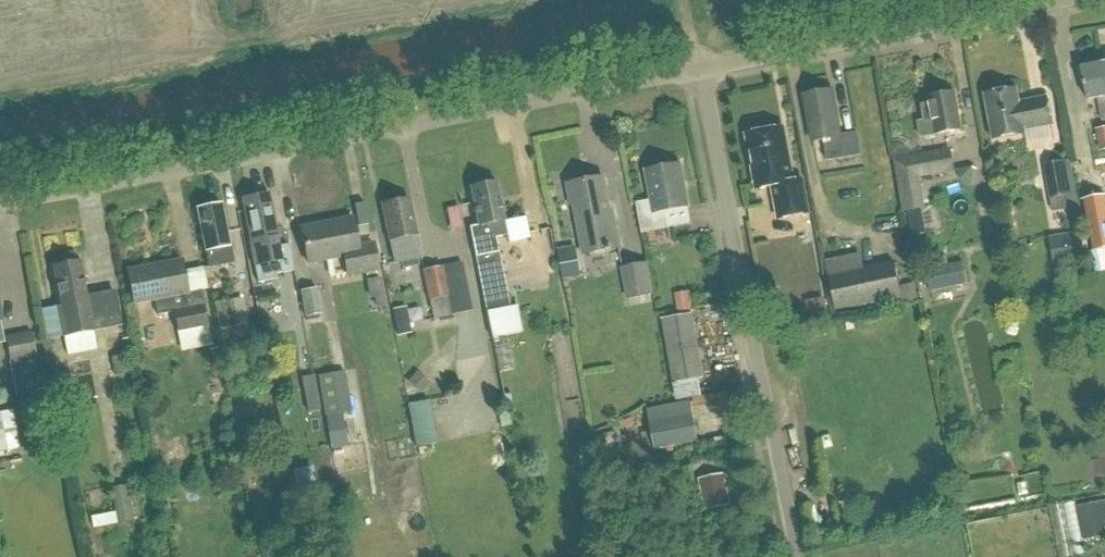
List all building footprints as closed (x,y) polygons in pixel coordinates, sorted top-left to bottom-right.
[(1104,122),(1104,82),(1102,65),(1082,69),(1088,100),(1098,98),(1103,123),(1104,122)] [(1019,103),(1017,90),(985,96),(993,141),(1025,135),(1025,131),(1052,126),(1047,98),(1019,103)] [(838,137),(829,92),(804,97),(813,143),(824,141),(827,162),(861,155),(857,133),(838,137)] [(922,138),(935,136),(962,131),(954,93),(928,98),(929,104),(921,106),(924,122),(919,123),(922,138)] [(793,183),(782,129),(746,135),(756,191),(773,188),(779,221),(808,215),(801,181),(793,183)] [(925,209),(924,200),(921,179),(954,173),(949,150),(914,155),(894,159),(903,212),(925,209)] [(1070,160),(1044,165),(1051,199),(1076,194),(1070,160)] [(642,234),(668,229),(665,213),(687,208),(679,165),(646,171),(652,201),(636,204),(642,234)] [(610,213),(604,180),(567,187),(571,207),(574,206),(584,255),(620,248),(613,213),(610,213)] [(480,270),(501,265),(493,225),(504,222),(496,183),(470,188),(478,228),(472,229),(480,270)] [(280,249),(278,240),(269,195),(243,201),(252,244),(250,245),(259,286),(278,282),(277,277),(295,273),(290,247),(280,249)] [(1084,200),(1094,253),(1104,251),(1104,196),(1084,200)] [(420,258),(415,236),(416,236),(408,201),(382,206),(390,242),(391,242),(395,263),(420,258)] [(209,269),(233,264),(230,249),(230,248),(221,205),(196,211),(209,269)] [(358,248),(352,220),(301,230),(308,264),(344,257),(348,276),(377,270),(373,245),(358,248)] [(1080,233),(1063,236),(1067,262),(1085,259),(1080,233)] [(566,247),(557,248),(563,278),(571,276),(566,247)] [(74,254),(66,255),(64,259),(65,266),(53,269),(61,307),(57,308),(42,311),(48,341),(63,338),(122,327),(116,296),(87,301),(79,263),(78,264),(77,256),(74,254)] [(963,261),(953,264),(951,255),(935,258),(937,267),(926,269),(931,293),(968,285),(963,261)] [(188,293),(182,262),(128,273),(134,305),(154,301),(157,315),(173,312),(177,331),(207,324),(201,291),(188,293)] [(836,312),(904,296),(896,262),(828,278),(836,312)] [(433,321),(452,317),(452,316),(472,312),(462,263),(422,272),(433,321)] [(628,300),(653,295),(647,263),(622,268),(628,300)] [(507,295),(501,265),(480,270),(486,299),(507,295)] [(305,317),(322,314),(317,289),(300,292),(305,317)] [(507,295),(486,299),(489,313),(510,309),(507,295)] [(236,327),(231,301),(214,305),(223,350),(251,345),(247,325),(236,327)] [(394,333),(407,331),(404,306),(390,308),(394,333)] [(670,384),(698,379),(688,315),(659,320),(670,384)] [(10,362),(35,357),(31,332),(5,337),(10,362)] [(42,392),(37,360),(20,363),(19,360),(9,362),(16,397),(42,392)] [(306,402),(318,400),(314,375),(301,378),(306,402)] [(349,398),(341,400),(337,376),(320,379),(327,417),(352,413),(349,398)] [(411,446),(433,442),(425,399),(403,403),(411,446)] [(654,450),(697,442),(689,401),(646,409),(654,450)] [(20,449),(12,410),(0,413),(0,453),(20,449)] [(703,510),(729,505),(723,475),(697,480),(703,510)] [(118,525),(133,522),(127,486),(111,489),(118,525)] [(1077,508),(1084,542),(1104,538),(1104,524),(1104,523),(1104,502),(1077,508)] [(88,515),(89,526),(113,523),(112,512),(88,515)]
